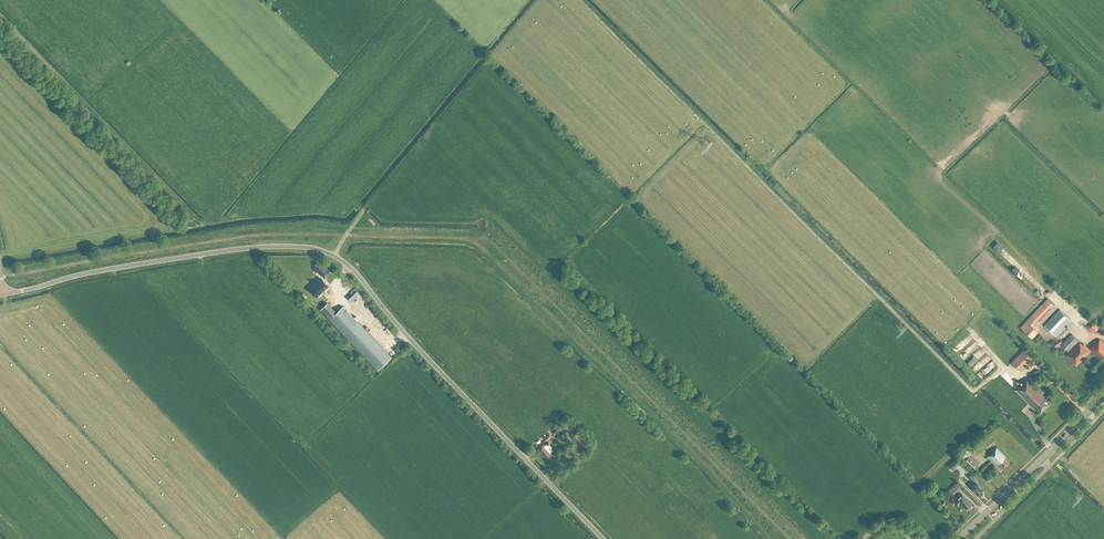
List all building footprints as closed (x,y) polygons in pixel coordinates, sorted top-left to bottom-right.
[(317,262),(314,265),(315,266),(313,268),(316,272),(317,271),(324,278),(330,273),(323,265),(322,266),(317,262)] [(317,296),(328,285),(322,279),(318,283),(317,282),(314,285),(315,285),(311,289),(317,296)] [(1055,304),(1048,298),(1033,314),(1020,327),(1032,338),(1038,331),(1032,326),(1051,307),(1052,307),(1055,304)] [(324,314),(331,308),(327,303),(320,310),(324,314)] [(391,357),(343,307),(330,319),(378,370),(391,357)] [(1056,336),(1072,320),(1060,309),(1045,325),(1056,336)] [(1089,327),(1095,332),(1100,326),(1095,321),(1089,327)] [(1072,334),(1062,344),(1069,351),(1066,355),(1077,365),(1091,350),(1100,359),(1101,358),(1103,360),(1103,342),(1100,339),(1098,342),(1097,341),(1090,348),(1084,343),(1083,344),(1072,334)] [(1020,371),(1033,358),(1024,349),(1011,362),(1020,371)] [(1032,381),(1041,373),(1037,369),(1028,377),(1032,381)] [(1019,386),(1015,390),(1029,403),(1035,410),(1036,410),(1039,414),(1050,403),(1047,399),(1052,394),(1049,391),(1046,394),(1046,395),(1045,396),(1027,379),(1019,386)] [(577,432),(571,437),(580,447),(586,441),(577,432)] [(552,447),(550,444),(548,442),(545,445),(544,444),(538,449),(546,458),(551,454),(552,452),(553,451),(553,450),(553,449),(552,447)] [(1003,469),(1009,462),(1005,457),(1006,456),(997,447),(988,456),(997,465),(998,464),(1003,469)] [(968,456),(965,453),(960,458),(973,470),(978,465),(969,456),(968,456)] [(952,470),(961,462),(956,457),(947,465),(952,470)] [(979,496),(983,492),(982,491),(983,490),(976,483),(978,481),(971,474),(968,477),(974,483),(970,487),(979,496)] [(953,495),(960,487),(955,482),(948,490),(953,495)] [(971,503),(962,494),(960,495),(959,494),(957,497),(958,498),(955,501),(958,504),(960,503),(966,509),(971,503)]
